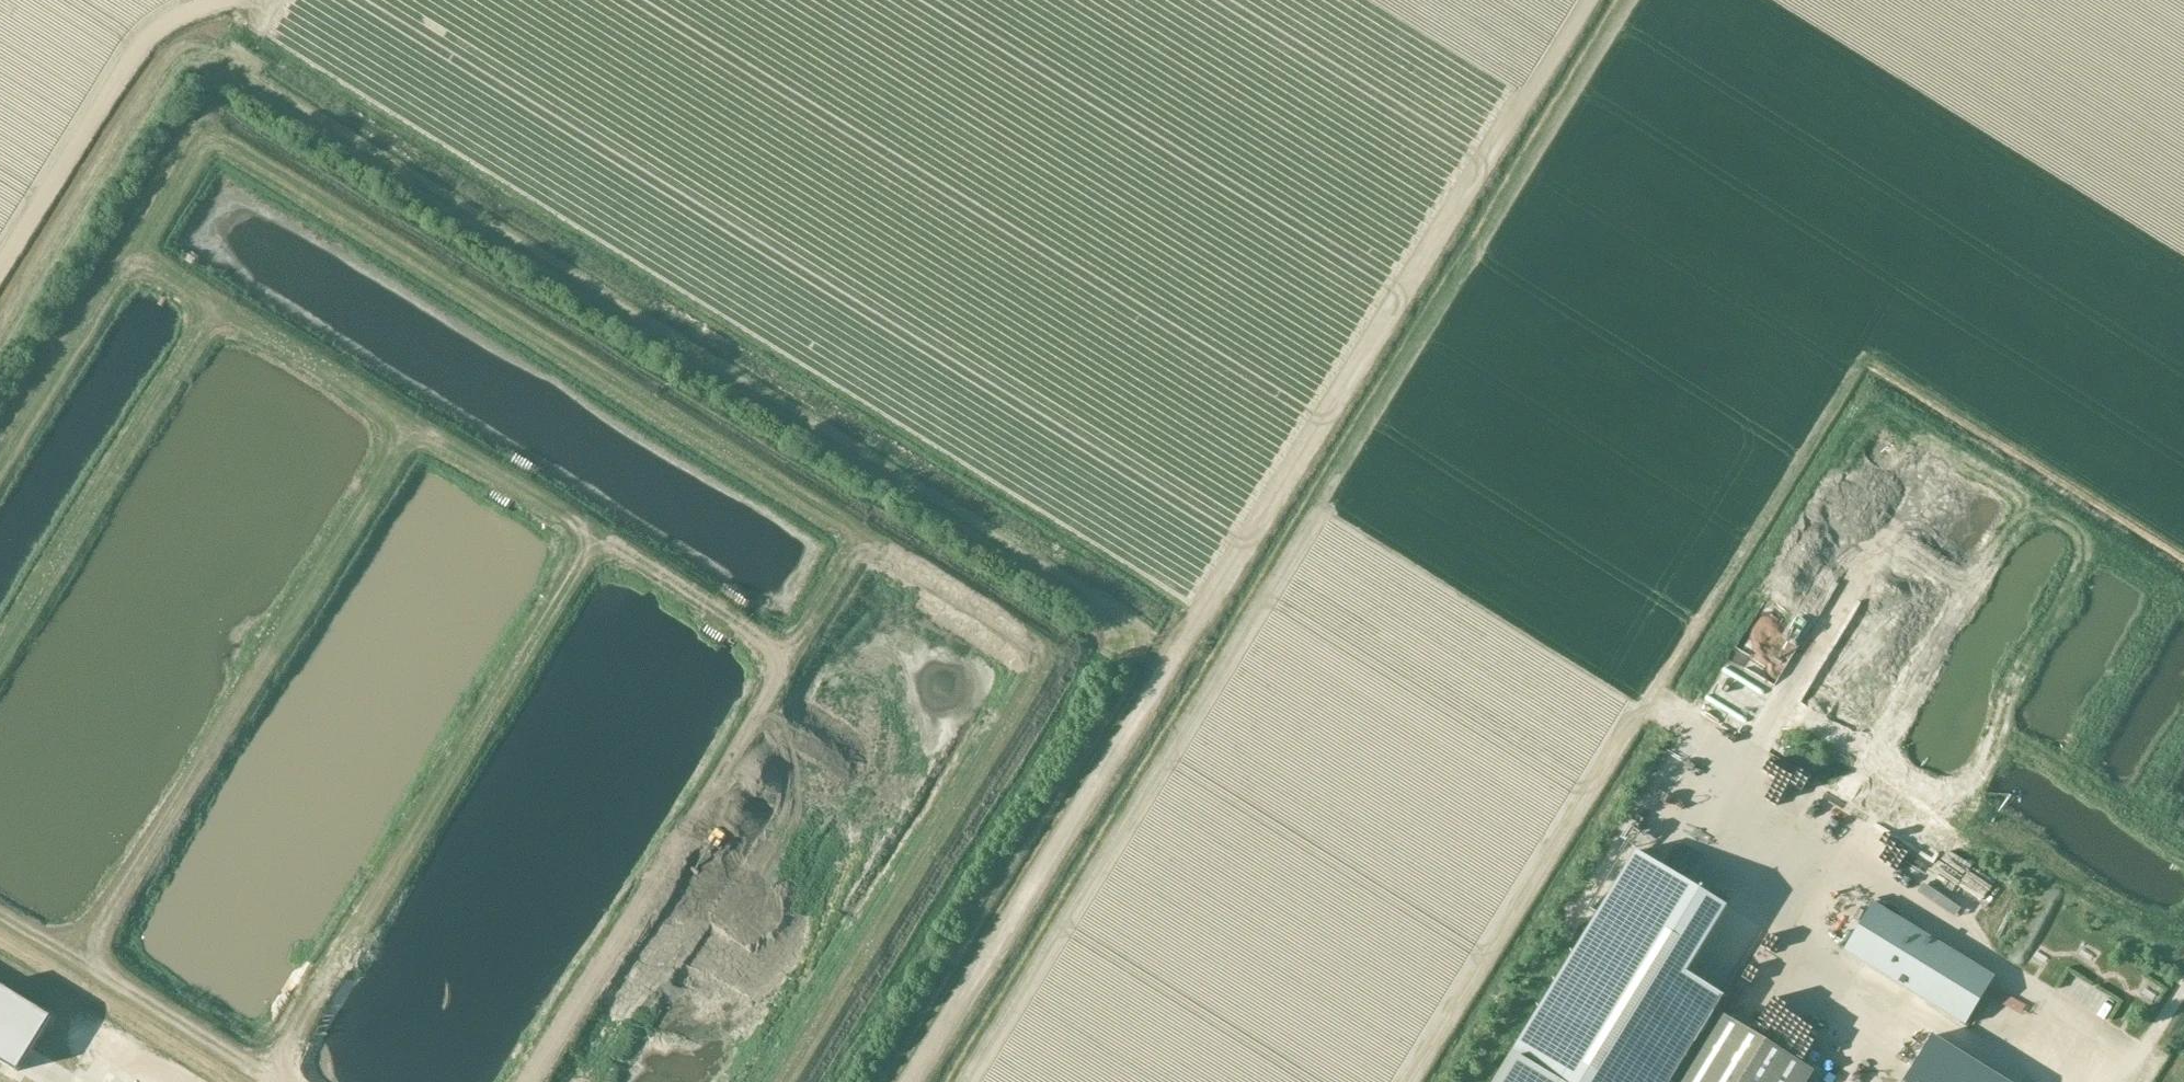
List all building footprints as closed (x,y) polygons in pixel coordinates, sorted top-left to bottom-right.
[(2183,665),(2183,636),(2181,635),(2177,644),(2183,647),(2176,661),(2183,665)] [(1715,1011),(1723,998),(1685,974),(1726,908),(1636,852),(1494,1081),(1673,1081),(1715,1011)] [(1964,1025),(1992,979),(1873,906),(1845,952),(1964,1025)] [(136,968),(147,962),(137,946),(127,952),(136,968)] [(17,1073),(51,1018),(0,987),(0,1063),(17,1073)] [(1715,1011),(1673,1081),(1804,1081),(1811,1070),(1715,1011)] [(1933,1039),(1906,1081),(2003,1081),(1933,1039)]
